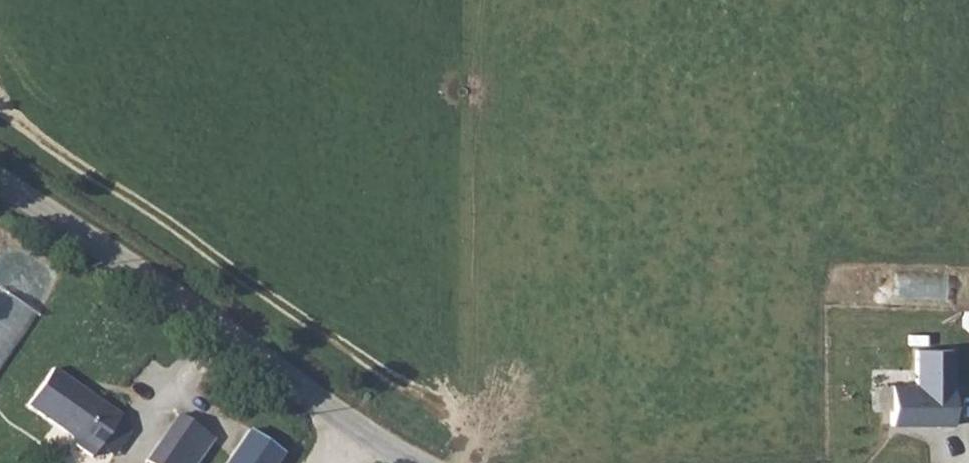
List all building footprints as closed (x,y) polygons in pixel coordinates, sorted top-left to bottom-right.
[(40,314),(3,288),(0,292),(0,370),(40,314)] [(958,427),(955,350),(918,351),(918,388),(897,388),(895,424),(958,427)] [(88,456),(96,445),(110,454),(127,430),(113,421),(118,414),(101,401),(98,405),(75,389),(78,383),(52,365),(24,405),(74,439),(70,444),(88,456)] [(915,368),(875,367),(874,410),(890,411),(891,381),(915,382),(915,368)] [(149,462),(193,462),(210,439),(177,416),(145,460),(149,462)] [(251,428),(226,462),(278,462),(285,452),(251,428)]
